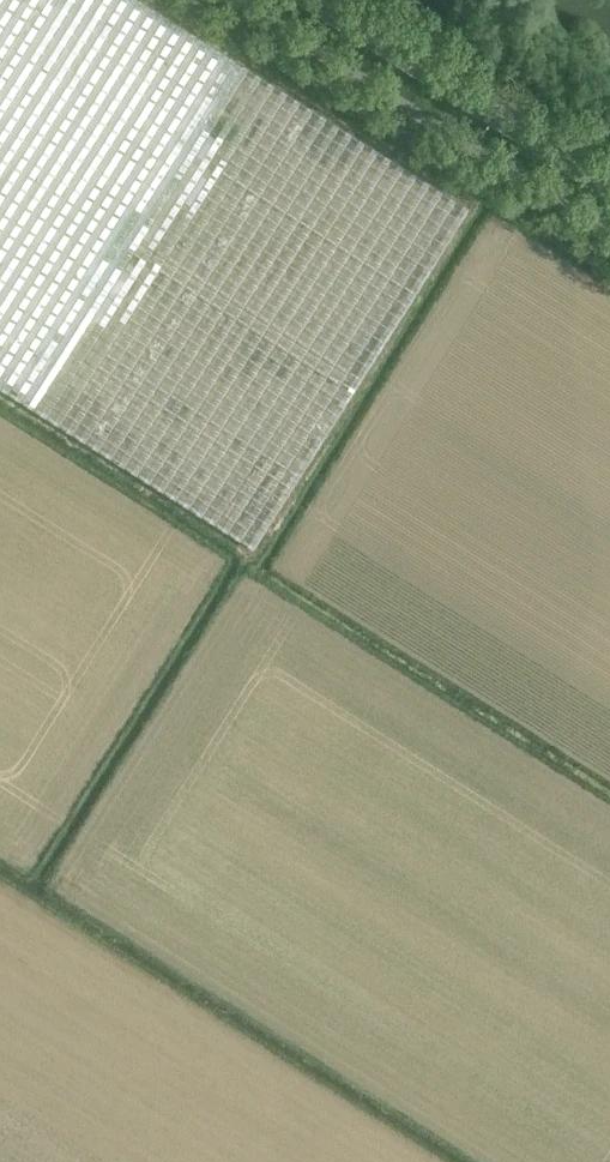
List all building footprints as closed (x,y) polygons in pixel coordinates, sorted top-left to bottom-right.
[(33,409),(195,512),(253,549),(266,528),(303,471),(413,295),(441,251),(469,207),(350,132),(282,89),(141,0),(0,0),(0,388),(33,409)]
